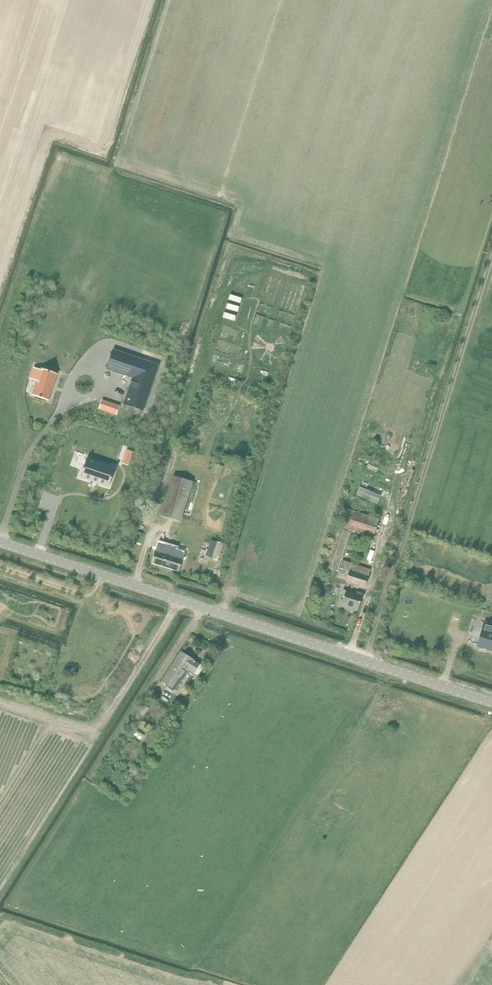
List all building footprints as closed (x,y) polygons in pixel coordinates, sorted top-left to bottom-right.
[(108,363),(106,369),(133,378),(124,404),(143,411),(158,365),(113,350),(112,353),(108,363)] [(34,368),(30,379),(37,381),(32,394),(31,394),(31,395),(49,401),(49,400),(48,400),(57,375),(58,375),(58,374),(40,368),(40,369),(41,369),(40,370),(34,368)] [(103,400),(100,409),(116,414),(119,406),(103,400)] [(369,462),(367,469),(376,473),(379,466),(369,462)] [(84,463),(78,482),(106,491),(112,472),(84,463)] [(216,464),(214,472),(221,475),(223,467),(216,464)] [(173,476),(161,515),(180,521),(192,481),(173,476)] [(144,501),(156,505),(161,488),(150,484),(144,501)] [(145,503),(140,519),(151,522),(155,506),(145,503)] [(373,538),(379,519),(343,507),(337,527),(373,538)] [(207,532),(200,554),(218,560),(224,544),(217,541),(219,536),(207,532)] [(157,547),(152,564),(178,572),(183,555),(157,547)] [(342,560),(336,577),(346,581),(345,582),(364,588),(370,569),(342,560)] [(346,589),(341,604),(357,609),(362,594),(346,589)] [(484,622),(476,647),(491,651),(491,625),(484,622)] [(180,652),(161,682),(175,690),(184,675),(186,676),(189,671),(193,674),(194,673),(198,676),(203,667),(199,664),(180,652)] [(143,705),(137,713),(143,717),(148,708),(143,705)]
